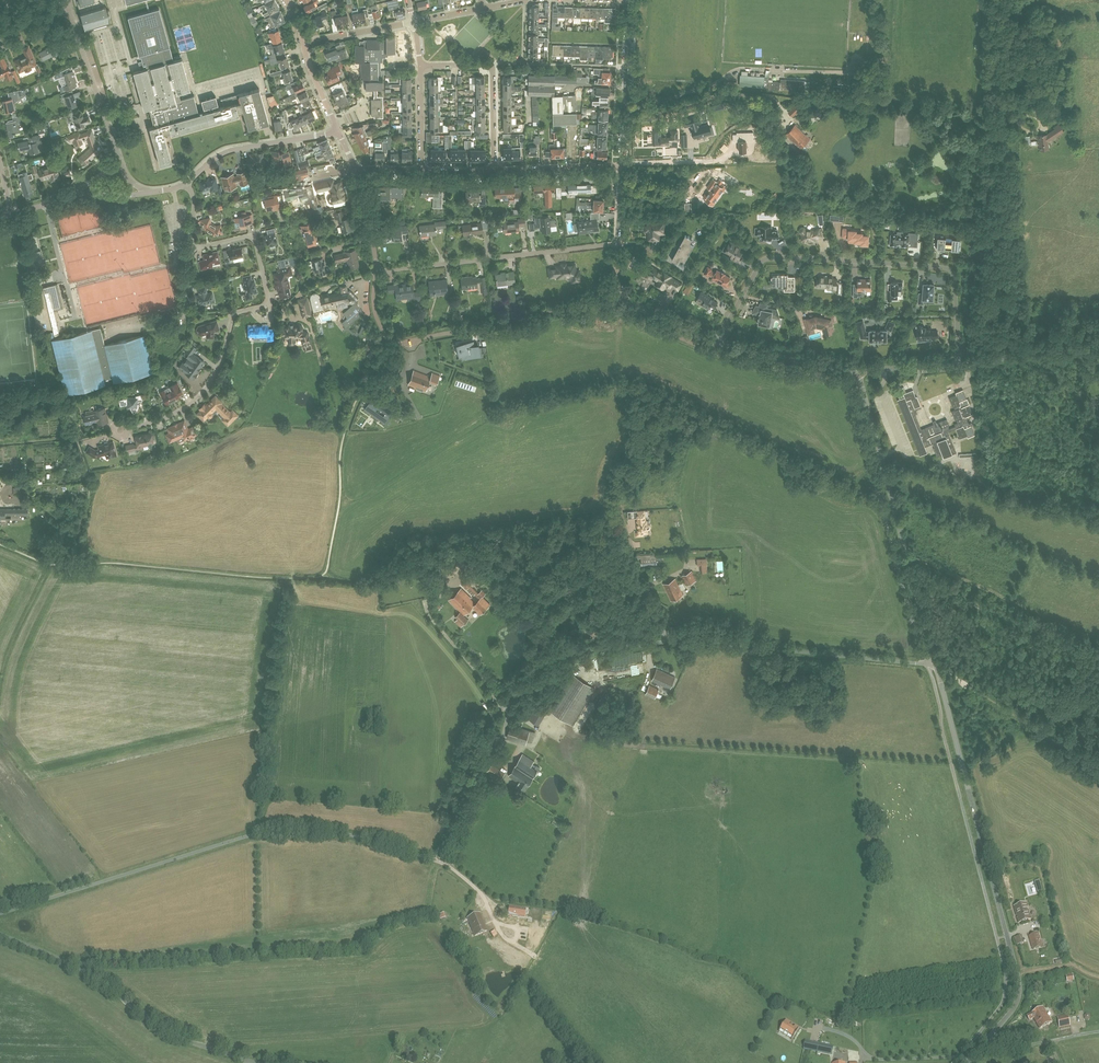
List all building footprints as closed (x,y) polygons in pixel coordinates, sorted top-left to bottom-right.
[(77,2),(80,14),(85,29),(109,22),(109,18),(111,17),(109,9),(107,10),(104,5),(103,0),(78,0),(79,2),(77,3),(77,2)] [(274,0),(273,0),(260,6),(261,9),(266,6),(267,9),(277,4),(275,1),(274,0)] [(318,0),(311,0),(309,1),(307,2),(308,4),(304,6),(304,7),(303,8),(305,12),(306,11),(307,12),(316,8),(314,4),(318,2),(318,0)] [(418,9),(426,7),(426,3),(428,3),(427,0),(426,0),(416,2),(418,9)] [(347,3),(348,5),(349,12),(352,12),(352,14),(353,24),(360,22),(358,13),(357,9),(352,10),(351,2),(347,3)] [(265,16),(275,11),(279,9),(278,8),(279,7),(277,4),(267,9),(269,11),(263,14),(265,16)] [(565,9),(565,7),(557,7),(557,9),(553,9),(552,22),(557,22),(557,23),(558,17),(565,17),(565,9)] [(572,7),(565,7),(565,9),(565,17),(565,22),(567,22),(568,18),(573,18),(573,9),(572,9),(572,7)] [(581,21),(581,18),(581,9),(580,9),(580,7),(572,7),(572,9),(573,9),(573,18),(573,21),(581,21)] [(588,9),(588,7),(580,7),(580,9),(581,9),(581,18),(584,18),(588,18),(589,9),(588,9)] [(589,9),(588,18),(596,18),(597,9),(596,9),(596,8),(588,7),(588,9),(589,9)] [(604,8),(596,8),(596,9),(597,9),(596,18),(596,21),(600,21),(600,18),(604,19),(604,9),(603,9),(604,8)] [(604,9),(604,19),(612,19),(612,15),(616,16),(616,8),(612,8),(604,8),(603,9),(604,9)] [(194,95),(191,96),(190,90),(190,89),(186,76),(182,59),(173,61),(159,9),(128,18),(139,58),(141,58),(144,69),(133,72),(142,105),(150,102),(151,106),(143,108),(144,110),(149,108),(154,126),(149,128),(160,165),(172,162),(163,134),(171,132),(171,134),(239,115),(238,112),(244,111),(249,129),(269,123),(259,89),(220,99),(221,100),(222,99),(224,107),(213,110),(212,106),(218,105),(216,96),(201,100),(204,109),(209,107),(210,110),(202,113),(202,110),(199,111),(200,113),(199,114),(194,96),(194,95)] [(369,18),(372,17),(371,14),(371,13),(368,14),(367,9),(362,10),(363,12),(358,13),(360,22),(366,21),(365,18),(369,17),(369,18)] [(402,10),(402,9),(395,10),(393,11),(393,10),(392,11),(393,16),(396,16),(397,16),(397,19),(405,18),(405,15),(404,10),(402,10)] [(330,11),(333,24),(336,23),(337,27),(343,26),(341,16),(341,14),(336,15),(335,10),(330,11)] [(280,11),(275,13),(265,18),(267,21),(268,20),(269,22),(283,16),(281,12),(280,13),(280,11)] [(312,22),(312,23),(314,28),(315,28),(316,27),(316,28),(318,28),(317,27),(323,25),(322,22),(322,20),(323,19),(327,18),(325,11),(321,13),(322,15),(315,17),(316,18),(315,18),(311,20),(312,22)] [(341,14),(341,16),(343,26),(349,24),(347,13),(341,14)] [(284,19),(283,16),(269,22),(270,25),(269,26),(270,28),(284,21),(284,19)] [(530,30),(530,32),(540,33),(540,30),(538,30),(538,24),(528,24),(528,30),(530,30)] [(277,30),(276,27),(268,30),(270,37),(271,37),(273,43),(276,42),(281,40),(278,30),(277,30)] [(540,35),(540,33),(530,32),(530,35),(528,34),(528,41),(538,41),(538,35),(540,35)] [(382,62),(382,56),(384,56),(384,57),(388,57),(388,54),(395,54),(394,37),(385,37),(385,40),(379,40),(366,40),(366,41),(359,41),(359,46),(355,46),(355,63),(361,63),(361,79),(365,79),(365,90),(374,90),(374,96),(374,99),(371,99),(371,116),(374,116),(374,118),(383,118),(382,96),(377,96),(377,90),(382,90),(382,81),(380,81),(380,76),(381,76),(381,70),(380,70),(380,62),(382,62)] [(274,48),(276,54),(284,51),(283,46),(284,45),(283,44),(282,44),(282,43),(282,42),(277,44),(273,45),(273,43),(266,45),(267,50),(274,48)] [(55,45),(54,45),(52,46),(39,53),(44,61),(55,55),(56,57),(60,55),(55,45)] [(564,47),(564,45),(553,45),(552,56),(556,56),(556,58),(560,58),(560,56),(564,56),(564,47)] [(568,56),(572,56),(572,47),(571,47),(571,45),(564,45),(564,47),(564,56),(564,58),(568,59),(568,56)] [(572,56),(580,56),(580,47),(579,47),(579,46),(571,45),(571,47),(572,47),(572,56)] [(587,48),(587,46),(579,46),(579,47),(580,47),(580,56),(580,57),(580,59),(583,59),(583,57),(588,57),(588,48),(587,48)] [(591,57),(595,57),(595,48),(595,46),(587,46),(587,48),(588,48),(588,57),(587,59),(591,59),(591,57)] [(595,57),(603,57),(603,48),(602,48),(602,46),(595,46),(595,48),(595,57)] [(612,48),(610,48),(610,46),(602,46),(602,48),(603,48),(603,57),(603,59),(611,59),(611,56),(612,56),(612,48)] [(30,67),(31,67),(36,64),(28,47),(23,49),(26,56),(19,59),(18,59),(16,60),(15,61),(19,72),(25,69),(29,67),(30,67)] [(328,50),(325,51),(327,56),(328,55),(328,56),(328,57),(329,61),(333,59),(336,58),(337,61),(348,56),(345,50),(337,53),(335,47),(328,50)] [(537,53),(527,52),(527,58),(532,58),(532,62),(539,62),(539,59),(537,58),(537,53)] [(281,68),(283,67),(288,65),(290,65),(288,61),(287,61),(286,57),(278,59),(279,63),(280,68),(281,68)] [(0,59),(0,63),(2,69),(0,70),(0,77),(4,75),(7,80),(15,77),(18,84),(21,82),(16,70),(11,72),(8,66),(7,66),(4,58),(0,59)] [(328,75),(325,76),(329,84),(335,81),(338,79),(337,76),(339,75),(338,75),(343,73),(339,65),(335,67),(334,68),(332,69),(333,72),(328,75)] [(71,71),(70,67),(54,76),(55,78),(55,79),(64,76),(66,82),(67,81),(68,84),(76,82),(77,82),(73,70),(71,71)] [(602,77),(610,78),(610,72),(602,72),(602,69),(593,68),(593,74),(602,75),(602,77)] [(291,74),(290,71),(284,72),(283,69),(282,70),(278,71),(270,73),(271,76),(283,73),(285,78),(283,78),(284,84),(290,82),(290,81),(292,80),(291,75),(292,75),(292,74),(291,74)] [(740,82),(740,86),(768,87),(768,90),(779,90),(779,88),(779,84),(779,82),(778,82),(773,81),(769,81),(769,79),(769,77),(748,76),(748,72),(742,71),(741,75),(740,75),(740,82)] [(400,82),(400,84),(400,85),(402,85),(411,85),(410,78),(406,78),(406,75),(399,75),(399,79),(402,79),(402,82),(400,82)] [(528,96),(552,97),(553,124),(567,123),(576,123),(575,95),(562,95),(555,95),(555,86),(562,86),(565,83),(576,83),(576,82),(586,82),(586,77),(571,76),(555,75),(528,75),(528,78),(528,84),(528,90),(528,96)] [(781,79),(780,88),(805,90),(806,81),(781,79)] [(68,84),(67,85),(65,86),(59,88),(61,92),(66,90),(76,87),(77,86),(76,82),(68,84)] [(337,92),(333,94),(336,99),(345,95),(346,94),(344,91),(340,82),(338,83),(335,84),(337,88),(339,87),(340,90),(337,92)] [(302,83),(294,87),(292,83),(285,86),(287,90),(290,88),(292,93),(304,88),(304,87),(304,86),(303,84),(302,83)] [(26,94),(26,92),(29,92),(28,88),(18,90),(8,92),(9,99),(4,100),(6,112),(15,110),(13,103),(14,102),(14,103),(22,98),(20,95),(26,94)] [(484,90),(474,91),(474,89),(473,89),(470,89),(470,92),(474,92),(474,93),(476,93),(476,97),(484,97),(484,90)] [(503,90),(503,97),(511,97),(511,93),(515,93),(515,91),(516,91),(516,89),(513,89),(513,90),(503,90)] [(440,92),(443,92),(443,90),(441,90),(439,90),(439,91),(429,91),(429,98),(437,98),(440,98),(440,94),(440,92)] [(63,101),(66,100),(69,109),(71,108),(77,105),(75,98),(81,95),(80,92),(73,94),(73,93),(73,94),(72,91),(61,94),(63,101)] [(301,101),(306,99),(309,98),(306,91),(303,93),(298,95),(295,96),(296,98),(298,102),(301,101)] [(287,102),(296,98),(295,96),(294,94),(285,98),(285,100),(287,102)] [(345,95),(336,99),(338,105),(339,104),(345,102),(346,105),(348,104),(352,102),(350,97),(348,98),(346,98),(345,95)] [(607,95),(600,95),(599,100),(590,99),(590,103),(599,104),(599,106),(606,107),(608,107),(608,106),(609,106),(609,104),(608,103),(608,101),(607,101),(607,95)] [(275,99),(269,104),(272,107),(273,109),(279,104),(275,99)] [(511,105),(517,105),(516,102),(514,102),(513,102),(513,104),(503,104),(503,111),(511,111),(511,105)] [(764,111),(770,106),(767,102),(761,106),(764,111)] [(472,103),(470,103),(470,105),(474,105),(474,111),(476,111),(484,111),(484,104),(476,104),(474,104),(474,103),(472,103)] [(308,122),(305,114),(301,106),(300,104),(298,105),(302,116),(298,118),(301,125),(308,122)] [(738,108),(744,114),(748,111),(742,104),(738,108)] [(801,109),(796,104),(788,113),(792,117),(801,109)] [(1027,142),(1027,149),(1049,149),(1049,142),(1056,142),(1058,142),(1059,142),(1059,161),(1059,168),(1068,168),(1068,161),(1069,161),(1069,142),(1068,142),(1068,135),(1062,135),(1062,131),(1062,130),(1062,129),(1069,129),(1069,128),(1068,128),(1068,119),(1046,119),(1046,128),(1046,129),(1059,129),(1059,130),(1059,131),(1059,135),(1059,140),(1058,140),(1056,140),(1036,140),(1036,138),(1036,137),(1036,132),(1036,131),(1036,104),(1026,104),(1026,118),(1027,118),(1027,119),(1027,129),(1033,129),(1033,131),(1032,131),(1032,132),(1032,137),(1033,137),(1033,138),(1033,142),(1027,142)] [(69,113),(70,117),(70,118),(74,117),(78,129),(85,127),(84,125),(91,122),(89,117),(88,115),(84,117),(82,112),(80,113),(79,109),(69,113)] [(312,111),(305,114),(308,122),(315,118),(312,111)] [(301,125),(298,118),(297,115),(296,115),(294,116),(295,119),(290,121),(290,122),(288,124),(289,129),(294,128),(301,125)] [(19,116),(13,117),(13,120),(8,121),(9,123),(6,123),(8,132),(7,132),(9,138),(14,137),(14,135),(16,134),(16,133),(20,133),(17,120),(20,119),(19,116)] [(281,123),(285,123),(284,119),(282,119),(282,116),(277,117),(277,120),(273,121),(275,130),(282,129),(281,123)] [(484,118),(476,118),(474,118),(474,116),(470,116),(470,119),(472,119),(472,125),(484,124),(484,118)] [(511,118),(517,118),(517,116),(513,116),(513,117),(503,117),(503,124),(511,124),(511,118)] [(697,116),(684,120),(686,126),(692,125),(692,126),(692,128),(693,129),(692,129),(695,137),(699,136),(703,135),(703,134),(703,133),(710,131),(709,127),(709,124),(699,127),(699,126),(698,124),(698,123),(699,123),(697,116)] [(443,117),(441,117),(440,117),(440,118),(438,118),(429,118),(430,125),(440,125),(440,122),(441,122),(441,119),(443,119),(443,117)] [(472,125),(473,131),(473,134),(475,134),(483,134),(484,134),(484,124),(472,125)] [(800,149),(810,139),(805,134),(806,133),(796,124),(785,135),(800,149)] [(37,127),(39,135),(45,134),(43,126),(37,127)] [(352,128),(354,133),(357,140),(365,136),(367,135),(363,126),(361,126),(356,127),(352,128)] [(84,166),(90,160),(102,150),(95,142),(93,136),(93,135),(91,129),(80,133),(79,132),(67,136),(69,143),(72,142),(74,145),(75,145),(76,146),(83,144),(82,139),(87,137),(90,146),(77,158),(84,166)] [(655,135),(654,135),(654,145),(663,145),(663,144),(665,144),(670,144),(670,142),(671,142),(671,141),(678,141),(678,130),(671,130),(671,134),(661,134),(661,136),(660,136),(660,135),(655,135)] [(737,134),(733,134),(733,142),(739,141),(739,152),(747,152),(746,141),(754,141),(753,132),(737,133),(737,134)] [(37,145),(42,144),(40,137),(46,136),(45,134),(39,135),(28,137),(29,141),(18,143),(19,151),(24,150),(24,149),(29,148),(30,155),(38,153),(37,145)] [(442,150),(438,150),(438,160),(445,160),(445,148),(448,148),(448,140),(448,135),(444,135),(444,147),(442,147),(442,150)] [(448,135),(448,140),(448,148),(450,148),(450,160),(457,160),(458,150),(458,148),(451,148),(451,135),(448,135)] [(357,140),(360,147),(361,147),(364,152),(369,150),(366,145),(368,144),(365,136),(357,140)] [(387,148),(387,145),(387,143),(387,138),(383,138),(382,153),(375,153),(375,160),(384,160),(384,153),(387,153),(387,148)] [(527,156),(533,156),(537,156),(536,143),(540,143),(539,138),(534,138),(534,146),(528,146),(529,150),(527,150),(527,156)] [(554,157),(558,157),(558,153),(557,153),(557,142),(557,140),(556,138),(554,138),(554,144),(550,144),(550,148),(551,148),(551,157),(552,157),(554,157)] [(312,148),(314,151),(321,148),(329,145),(329,144),(328,143),(329,142),(328,141),(327,141),(327,140),(319,143),(320,145),(312,148)] [(471,141),(467,141),(467,148),(470,148),(470,150),(470,160),(477,160),(477,150),(474,150),(474,146),(471,146),(471,141)] [(321,148),(322,150),(315,153),(316,156),(331,150),(331,149),(331,150),(330,149),(330,148),(331,147),(330,146),(329,146),(329,145),(321,148)] [(302,155),(308,153),(306,146),(300,149),(301,151),(302,155)] [(515,150),(511,151),(512,159),(520,159),(520,155),(521,155),(521,147),(515,148),(515,150)] [(503,159),(512,159),(511,151),(511,148),(502,148),(502,156),(503,155),(503,159)] [(402,149),(402,150),(402,161),(411,161),(411,150),(410,150),(410,149),(402,149)] [(331,150),(316,156),(317,159),(324,156),(325,158),(333,155),(333,154),(333,152),(332,152),(331,150)] [(594,150),(593,158),(606,159),(606,152),(604,152),(602,151),(594,150)] [(279,151),(272,151),(271,164),(278,164),(278,166),(291,164),(288,151),(281,153),(279,153),(279,151)] [(251,158),(246,159),(248,169),(255,168),(254,164),(258,163),(259,164),(259,165),(260,166),(261,167),(262,167),(263,166),(264,165),(265,164),(265,163),(263,152),(262,153),(262,152),(259,152),(259,153),(250,154),(251,158)] [(300,168),(311,165),(308,159),(298,163),(300,168)] [(47,164),(48,168),(39,170),(42,180),(48,178),(50,179),(51,183),(60,180),(58,171),(55,172),(54,168),(57,168),(55,162),(47,164)] [(307,168),(295,171),(297,179),(304,178),(304,176),(308,175),(307,168)] [(24,197),(30,196),(29,194),(33,192),(27,172),(23,174),(23,176),(19,178),(21,184),(20,185),(21,188),(22,187),(23,190),(22,190),(24,197)] [(238,177),(234,178),(233,174),(221,177),(225,190),(237,187),(236,183),(239,182),(240,186),(248,184),(245,172),(237,174),(238,177)] [(221,185),(218,186),(215,177),(208,180),(208,181),(200,183),(202,191),(210,188),(211,191),(218,189),(219,195),(223,194),(221,185)] [(269,183),(261,186),(262,191),(275,188),(273,177),(268,178),(269,183)] [(727,186),(722,183),(723,181),(720,179),(717,182),(713,179),(709,184),(711,186),(703,197),(705,198),(704,200),(711,205),(714,201),(715,202),(725,189),(727,186)] [(333,196),(331,196),(330,197),(329,198),(329,199),(329,200),(330,201),(330,202),(332,203),(333,203),(345,200),(344,199),(345,199),(344,196),(342,186),(341,183),(341,182),(334,184),(333,180),(315,184),(317,191),(331,188),(333,196)] [(574,192),(576,192),(586,191),(586,193),(596,193),(595,185),(590,185),(590,184),(567,185),(567,191),(567,194),(572,194),(572,193),(574,193),(574,192)] [(551,192),(554,191),(554,185),(533,186),(533,192),(545,192),(545,207),(551,207),(551,192)] [(286,201),(300,198),(301,200),(307,199),(309,208),(308,210),(310,212),(311,214),(319,213),(314,194),(308,196),(307,189),(303,190),(303,189),(300,187),(299,188),(299,187),(283,190),(286,201)] [(390,198),(390,187),(375,187),(375,198),(390,198)] [(428,196),(433,196),(433,208),(441,208),(442,191),(438,191),(438,188),(425,187),(421,187),(421,197),(428,197),(428,196)] [(514,187),(494,188),(495,197),(504,197),(504,202),(509,202),(509,203),(514,203),(514,201),(521,200),(521,193),(514,193),(514,187)] [(486,194),(481,195),(479,195),(479,189),(468,189),(468,191),(465,191),(466,202),(479,201),(479,205),(486,204),(486,194)] [(268,199),(264,200),(267,210),(273,209),(273,210),(280,209),(279,204),(279,201),(282,200),(281,196),(278,196),(277,195),(268,197),(268,199)] [(699,212),(698,203),(685,203),(685,212),(692,212),(692,213),(699,212)] [(342,211),(336,212),(335,209),(327,211),(328,214),(333,213),(332,212),(334,212),(335,213),(334,213),(335,219),(339,218),(342,232),(352,230),(349,218),(344,219),(342,211)] [(240,227),(240,230),(246,228),(245,224),(253,222),(251,214),(246,215),(246,212),(241,213),(241,216),(234,218),(235,223),(233,223),(234,228),(240,227)] [(590,231),(594,230),(598,230),(597,220),(599,220),(599,213),(596,213),(590,213),(590,220),(577,221),(579,234),(590,232),(590,231)] [(535,218),(535,223),(528,224),(529,231),(535,230),(535,228),(541,227),(542,232),(550,231),(550,226),(556,226),(556,221),(555,221),(555,219),(549,220),(548,217),(540,217),(535,218)] [(221,225),(216,226),(211,223),(210,218),(201,220),(203,228),(214,235),(223,233),(221,225)] [(518,221),(508,222),(503,223),(503,221),(502,221),(503,228),(503,233),(519,231),(519,226),(525,225),(524,218),(517,219),(518,221)] [(489,228),(488,219),(481,220),(481,223),(462,226),(463,235),(482,232),(482,229),(489,228)] [(304,230),(306,236),(308,247),(317,245),(312,225),(314,225),(313,221),(307,222),(307,224),(300,226),(301,231),(304,230)] [(446,227),(446,225),(445,221),(442,221),(434,222),(435,224),(419,225),(420,235),(432,234),(433,235),(437,234),(436,228),(443,227),(443,228),(446,227)] [(648,224),(648,226),(645,226),(645,232),(649,231),(649,240),(658,239),(657,235),(657,234),(658,233),(659,233),(660,233),(662,233),(663,233),(664,232),(664,231),(664,223),(648,224)] [(391,226),(381,227),(381,231),(382,231),(382,238),(386,238),(386,237),(393,236),(393,237),(394,242),(401,241),(400,233),(403,233),(408,232),(407,226),(394,227),(394,226),(391,227),(391,226)] [(755,235),(756,235),(760,235),(760,240),(771,240),(771,239),(779,239),(779,234),(777,230),(771,230),(771,227),(760,227),(760,228),(755,228),(755,235)] [(807,242),(807,241),(815,241),(815,238),(822,236),(819,228),(814,230),(813,230),(806,230),(804,228),(803,227),(802,227),(801,228),(800,228),(800,229),(800,230),(799,230),(799,231),(799,232),(802,234),(801,240),(803,240),(803,241),(807,242)] [(267,230),(267,234),(268,235),(265,236),(267,245),(270,244),(270,245),(275,244),(274,243),(277,243),(275,234),(276,234),(274,228),(267,230)] [(849,237),(849,239),(855,240),(855,242),(861,242),(861,244),(868,244),(868,236),(862,235),(862,232),(856,232),(856,231),(850,231),(850,229),(843,228),(842,237),(849,237)] [(909,241),(917,241),(918,234),(909,233),(909,235),(903,235),(903,234),(902,234),(902,235),(902,237),(897,236),(898,234),(897,234),(891,234),(890,245),(890,246),(896,246),(897,246),(897,244),(902,244),(902,246),(901,246),(902,247),(902,246),(908,247),(909,241)] [(691,251),(692,249),(694,246),(690,243),(692,239),(690,237),(688,236),(685,235),(685,236),(684,237),(683,240),(685,242),(682,246),(681,246),(680,247),(681,247),(675,253),(685,262),(690,253),(689,253),(690,251),(691,251)] [(937,249),(945,250),(945,249),(951,249),(951,250),(959,251),(960,240),(952,239),(952,238),(946,238),(938,238),(937,249)] [(730,242),(728,245),(727,247),(726,248),(726,249),(725,252),(730,255),(729,257),(740,263),(742,258),(739,257),(743,251),(740,249),(741,247),(730,242)] [(235,248),(228,249),(230,259),(243,256),(241,248),(236,249),(235,248)] [(336,263),(347,260),(349,269),(359,266),(357,256),(356,249),(345,251),(346,253),(334,255),(336,263)] [(217,252),(216,252),(215,251),(213,252),(213,253),(204,255),(205,260),(199,261),(201,269),(212,266),(212,264),(220,263),(217,252)] [(318,254),(313,255),(311,256),(314,272),(320,271),(321,275),(325,274),(323,266),(326,265),(324,260),(322,261),(322,258),(320,258),(319,259),(318,254)] [(275,280),(276,282),(274,282),(275,287),(277,287),(278,290),(279,290),(281,298),(290,296),(288,288),(289,287),(288,281),(290,280),(289,278),(290,277),(292,277),(292,275),(290,267),(297,266),(295,256),(278,260),(280,272),(280,273),(278,272),(276,273),(275,274),(274,274),(274,275),(274,276),(274,279),(275,280)] [(548,269),(549,277),(557,276),(557,278),(561,278),(562,278),(565,278),(566,277),(566,276),(571,275),(572,282),(580,281),(579,270),(575,271),(575,270),(576,268),(575,266),(575,265),(575,264),(574,264),(572,264),(570,264),(569,265),(556,266),(556,268),(548,269)] [(666,286),(669,288),(671,286),(678,290),(682,284),(671,277),(672,277),(663,271),(662,272),(653,267),(648,275),(657,280),(655,284),(658,286),(664,289),(666,286)] [(717,270),(717,271),(715,273),(711,271),(712,269),(708,267),(704,274),(708,276),(709,275),(713,277),(712,279),(726,286),(727,287),(728,287),(729,286),(729,285),(730,285),(729,284),(729,283),(729,282),(728,282),(730,278),(725,275),(725,274),(721,272),(720,272),(717,270)] [(513,271),(505,272),(505,273),(495,274),(496,285),(515,283),(513,271)] [(788,277),(788,276),(784,276),(784,275),(785,275),(785,274),(777,274),(777,275),(779,275),(779,276),(773,276),(773,282),(771,282),(771,283),(773,283),(773,285),(779,285),(779,288),(784,288),(784,291),(795,291),(795,277),(788,277)] [(243,285),(244,289),(246,289),(247,294),(245,295),(246,300),(252,298),(251,294),(257,292),(254,280),(251,280),(250,275),(243,277),(245,285),(243,285)] [(482,282),(482,288),(486,288),(485,277),(480,278),(477,279),(477,276),(468,277),(468,276),(461,277),(462,289),(478,287),(477,283),(482,282)] [(827,289),(832,289),(836,289),(837,279),(833,279),(833,277),(820,276),(820,281),(817,281),(817,287),(825,288),(825,286),(828,286),(827,289)] [(447,288),(446,279),(428,281),(430,295),(434,294),(434,295),(448,293),(448,295),(452,294),(452,288),(447,288)] [(858,291),(863,291),(871,290),(871,279),(857,280),(857,284),(854,284),(854,297),(858,297),(858,291)] [(902,282),(894,282),(891,282),(891,290),(888,290),(888,301),(892,301),(892,300),(896,300),(896,294),(902,294),(902,287),(903,287),(902,282)] [(924,299),(934,300),(934,293),(933,293),(934,284),(927,284),(927,283),(923,282),(922,288),(923,288),(923,292),(921,293),(919,293),(918,303),(923,304),(924,299)] [(412,283),(395,285),(396,299),(400,298),(400,299),(414,297),(414,300),(414,299),(418,299),(419,300),(421,299),(420,291),(413,292),(412,283)] [(43,287),(45,292),(54,334),(59,332),(53,308),(60,306),(55,285),(43,287)] [(214,302),(212,292),(207,293),(205,286),(198,288),(200,295),(197,295),(199,305),(214,302)] [(310,296),(310,297),(310,298),(311,301),(312,306),(314,312),(316,312),(322,310),(323,310),(323,307),(324,307),(325,309),(330,308),(330,309),(336,308),(335,303),(343,301),(344,301),(352,302),(353,303),(353,304),(346,310),(344,312),(343,313),(343,314),(344,314),(347,318),(342,322),(342,323),(342,324),(346,328),(347,327),(363,313),(364,315),(365,315),(358,304),(357,304),(357,303),(357,302),(358,300),(358,299),(358,298),(351,291),(349,290),(348,291),(345,294),(340,295),(339,293),(329,296),(326,296),(321,298),(320,296),(320,295),(319,294),(318,293),(317,292),(316,292),(315,292),(314,292),(313,292),(312,292),(312,293),(311,293),(311,294),(310,295),(310,296)] [(697,299),(703,302),(702,304),(709,308),(710,306),(715,308),(718,303),(713,300),(714,300),(710,298),(711,297),(701,291),(697,299)] [(311,316),(311,315),(306,297),(297,299),(298,302),(299,302),(303,318),(311,316)] [(767,308),(768,305),(760,303),(759,307),(756,306),(752,313),(760,314),(759,318),(760,319),(759,324),(760,324),(759,326),(764,327),(764,325),(768,326),(769,326),(771,317),(780,319),(777,310),(767,308)] [(810,318),(809,318),(804,319),(809,334),(814,332),(813,327),(816,326),(823,327),(825,337),(830,336),(829,333),(832,333),(831,331),(834,330),(832,322),(834,321),(832,315),(826,314),(825,318),(810,315),(811,315),(810,318)] [(217,321),(214,321),(200,326),(199,326),(199,327),(198,327),(197,328),(197,329),(197,330),(197,331),(197,332),(198,333),(199,334),(200,335),(201,335),(202,335),(203,335),(206,334),(207,334),(207,338),(213,338),(213,333),(213,331),(219,330),(217,321)] [(863,321),(856,322),(858,331),(859,330),(861,338),(870,338),(870,341),(875,341),(876,341),(876,342),(881,342),(881,341),(886,341),(887,341),(887,337),(888,337),(891,331),(895,323),(889,321),(885,328),(888,329),(887,330),(886,330),(881,330),(880,330),(876,330),(875,330),(870,330),(869,330),(869,331),(870,331),(866,331),(863,321)] [(248,326),(248,329),(247,330),(247,334),(248,334),(248,337),(253,337),(253,339),(258,339),(258,338),(266,338),(266,342),(276,341),(275,328),(268,328),(268,325),(248,326)] [(283,325),(282,326),(281,326),(282,339),(288,339),(288,340),(288,341),(289,342),(289,343),(290,343),(291,343),(292,343),(293,343),(294,343),(294,342),(295,342),(295,341),(295,340),(295,339),(302,339),(305,350),(312,348),(307,331),(303,331),(302,331),(302,330),(302,329),(303,329),(303,328),(303,327),(302,327),(302,326),(301,325),(300,325),(299,325),(298,325),(297,325),(297,326),(286,326),(285,325),(283,325)] [(918,329),(916,329),(917,339),(917,342),(928,341),(928,338),(938,337),(937,331),(932,331),(932,328),(926,328),(925,327),(922,328),(922,326),(918,326),(918,329)] [(114,383),(154,373),(144,335),(104,345),(104,342),(102,343),(102,339),(103,339),(100,328),(52,340),(65,395),(105,385),(104,380),(112,378),(114,383)] [(374,342),(369,339),(365,348),(370,351),(374,342)] [(475,349),(474,345),(473,341),(459,344),(460,348),(460,350),(461,350),(461,353),(461,355),(462,359),(472,357),(481,355),(479,348),(475,349)] [(189,354),(179,368),(194,379),(198,374),(197,373),(204,362),(192,353),(196,348),(191,344),(185,352),(189,354)] [(439,376),(432,373),(430,377),(414,370),(408,385),(426,391),(429,381),(436,384),(439,376)] [(160,392),(162,396),(166,404),(179,397),(178,396),(183,393),(177,383),(160,392)] [(900,399),(898,399),(899,403),(900,404),(903,412),(903,414),(907,421),(907,422),(910,431),(911,432),(914,440),(914,441),(918,449),(920,456),(928,453),(925,447),(933,444),(935,448),(934,448),(936,454),(937,456),(942,454),(944,458),(957,452),(951,437),(949,432),(957,429),(958,434),(960,438),(968,435),(968,438),(976,435),(975,434),(972,426),(973,425),(972,422),(969,424),(968,422),(967,420),(970,418),(969,416),(973,414),(969,405),(970,404),(968,399),(967,399),(963,390),(964,390),(956,393),(957,395),(949,398),(952,405),(953,407),(954,407),(956,410),(952,411),(955,420),(956,421),(957,420),(958,423),(954,424),(955,427),(953,428),(950,429),(949,426),(947,419),(940,422),(937,423),(936,420),(936,421),(934,422),(933,421),(934,424),(925,428),(922,429),(916,414),(918,413),(917,410),(922,408),(921,406),(920,402),(918,396),(916,397),(913,390),(906,392),(904,393),(899,395),(900,399)] [(139,405),(139,403),(138,403),(138,402),(139,402),(142,401),(141,395),(119,400),(120,406),(127,405),(126,409),(130,409),(133,414),(134,414),(135,413),(137,412),(137,411),(138,409),(139,408),(139,406),(139,405)] [(239,417),(238,416),(238,415),(233,410),(230,412),(221,403),(222,402),(215,396),(205,406),(204,405),(200,409),(201,410),(197,414),(203,421),(207,417),(208,417),(210,418),(211,417),(212,417),(212,416),(213,415),(212,414),(212,412),(216,409),(225,418),(222,420),(228,425),(235,418),(237,420),(239,417)] [(368,404),(364,409),(369,413),(379,420),(381,417),(386,421),(394,410),(378,399),(377,401),(372,407),(368,404)] [(85,413),(86,415),(84,416),(86,424),(88,424),(97,422),(97,424),(100,424),(108,422),(105,408),(85,413)] [(166,435),(170,442),(183,436),(184,440),(189,437),(190,438),(193,437),(193,436),(197,434),(193,427),(188,429),(184,421),(168,428),(170,433),(166,435)] [(138,446),(148,444),(148,445),(149,446),(149,448),(151,448),(152,448),(154,448),(154,446),(154,445),(151,433),(135,437),(137,444),(134,445),(135,447),(138,446)] [(86,452),(92,456),(93,454),(97,457),(106,454),(107,458),(117,456),(113,442),(98,446),(99,449),(97,450),(96,451),(89,446),(86,452)] [(135,447),(134,445),(134,443),(125,445),(127,452),(135,450),(135,447)] [(5,519),(5,514),(11,514),(11,518),(25,518),(24,518),(24,514),(28,514),(28,508),(0,509),(0,519),(5,519)] [(638,512),(638,518),(639,522),(638,522),(639,533),(636,533),(636,536),(643,536),(643,533),(647,533),(647,529),(648,529),(649,528),(650,527),(650,526),(649,525),(648,525),(647,525),(646,521),(645,521),(643,521),(642,517),(645,517),(644,511),(638,512)] [(483,553),(471,550),(469,559),(481,561),(483,553)] [(657,554),(641,555),(636,555),(636,559),(641,559),(642,566),(657,564),(657,554)] [(456,573),(457,559),(443,559),(442,572),(456,573)] [(708,572),(707,559),(697,559),(698,566),(700,566),(701,573),(708,572)] [(696,580),(691,571),(682,576),(686,585),(696,580)] [(683,595),(681,590),(675,579),(664,584),(671,600),(683,595)] [(481,614),(490,604),(482,597),(485,593),(482,590),(481,591),(480,590),(478,592),(479,593),(479,594),(465,581),(462,584),(464,586),(465,585),(477,597),(475,599),(478,601),(475,603),(470,599),(471,598),(461,589),(450,600),(464,615),(473,606),(481,614)] [(455,616),(457,617),(458,618),(455,621),(461,627),(468,620),(460,612),(455,616)] [(675,677),(657,669),(652,680),(670,689),(675,677)] [(573,726),(596,689),(572,674),(549,711),(573,726)] [(659,689),(650,685),(645,694),(655,699),(659,689)] [(495,750),(500,737),(487,732),(481,745),(495,750)] [(485,749),(477,747),(475,754),(483,756),(485,749)] [(523,754),(509,776),(518,782),(517,785),(525,791),(537,771),(539,772),(541,768),(537,765),(535,768),(531,766),(534,761),(523,754)] [(487,772),(501,780),(505,773),(492,764),(487,772)] [(1039,880),(1034,881),(1037,893),(1043,891),(1039,880)] [(1019,923),(1031,919),(1026,902),(1014,906),(1016,915),(1018,915),(1019,917),(1017,918),(1019,923)] [(509,907),(508,915),(525,917),(526,909),(509,907)] [(478,913),(472,923),(483,929),(486,924),(489,926),(491,921),(478,913)] [(1042,946),(1039,933),(1035,934),(1036,936),(1033,937),(1032,935),(1029,936),(1032,949),(1042,946)] [(1034,1018),(1040,1029),(1052,1022),(1043,1007),(1027,1015),(1029,1020),(1034,1018)] [(1068,1014),(1057,1017),(1060,1028),(1071,1026),(1068,1014)] [(786,1019),(780,1029),(793,1037),(798,1027),(795,1025),(794,1027),(790,1025),(791,1022),(786,1019)] [(805,1039),(803,1049),(808,1050),(808,1049),(831,1054),(833,1046),(810,1041),(810,1040),(805,1039)]
